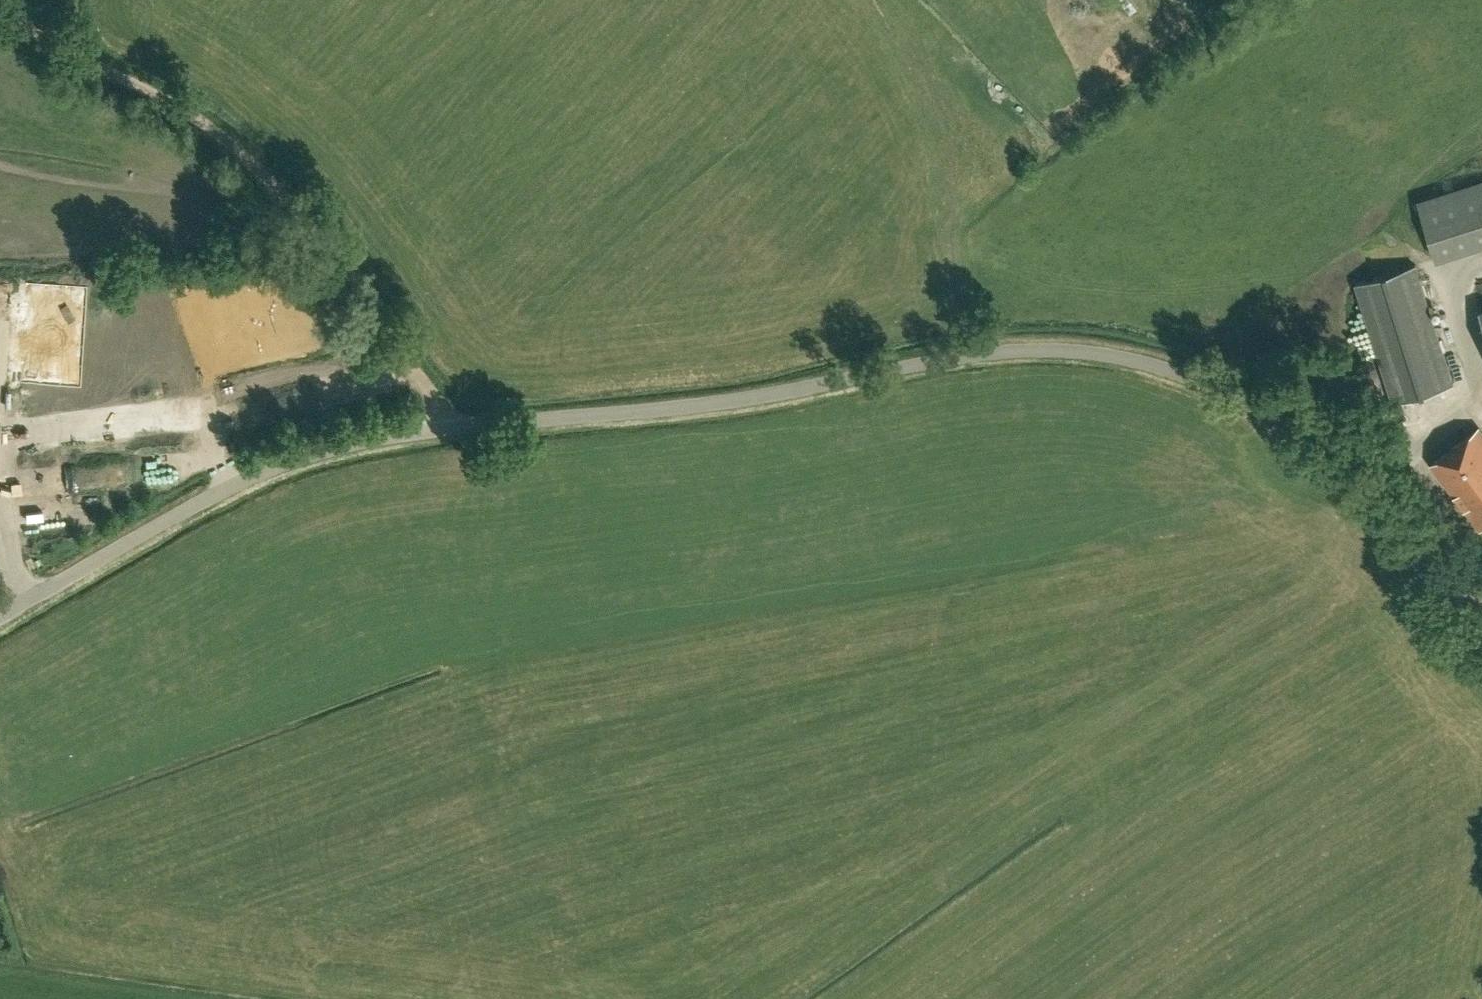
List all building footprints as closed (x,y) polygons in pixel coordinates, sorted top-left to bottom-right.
[(1443,257),(1481,247),(1481,168),(1424,184),(1443,257)] [(1394,402),(1401,400),(1454,383),(1416,264),(1356,283),(1394,402)] [(1481,528),(1481,527),(1481,430),(1479,427),(1432,463),(1481,528)]
